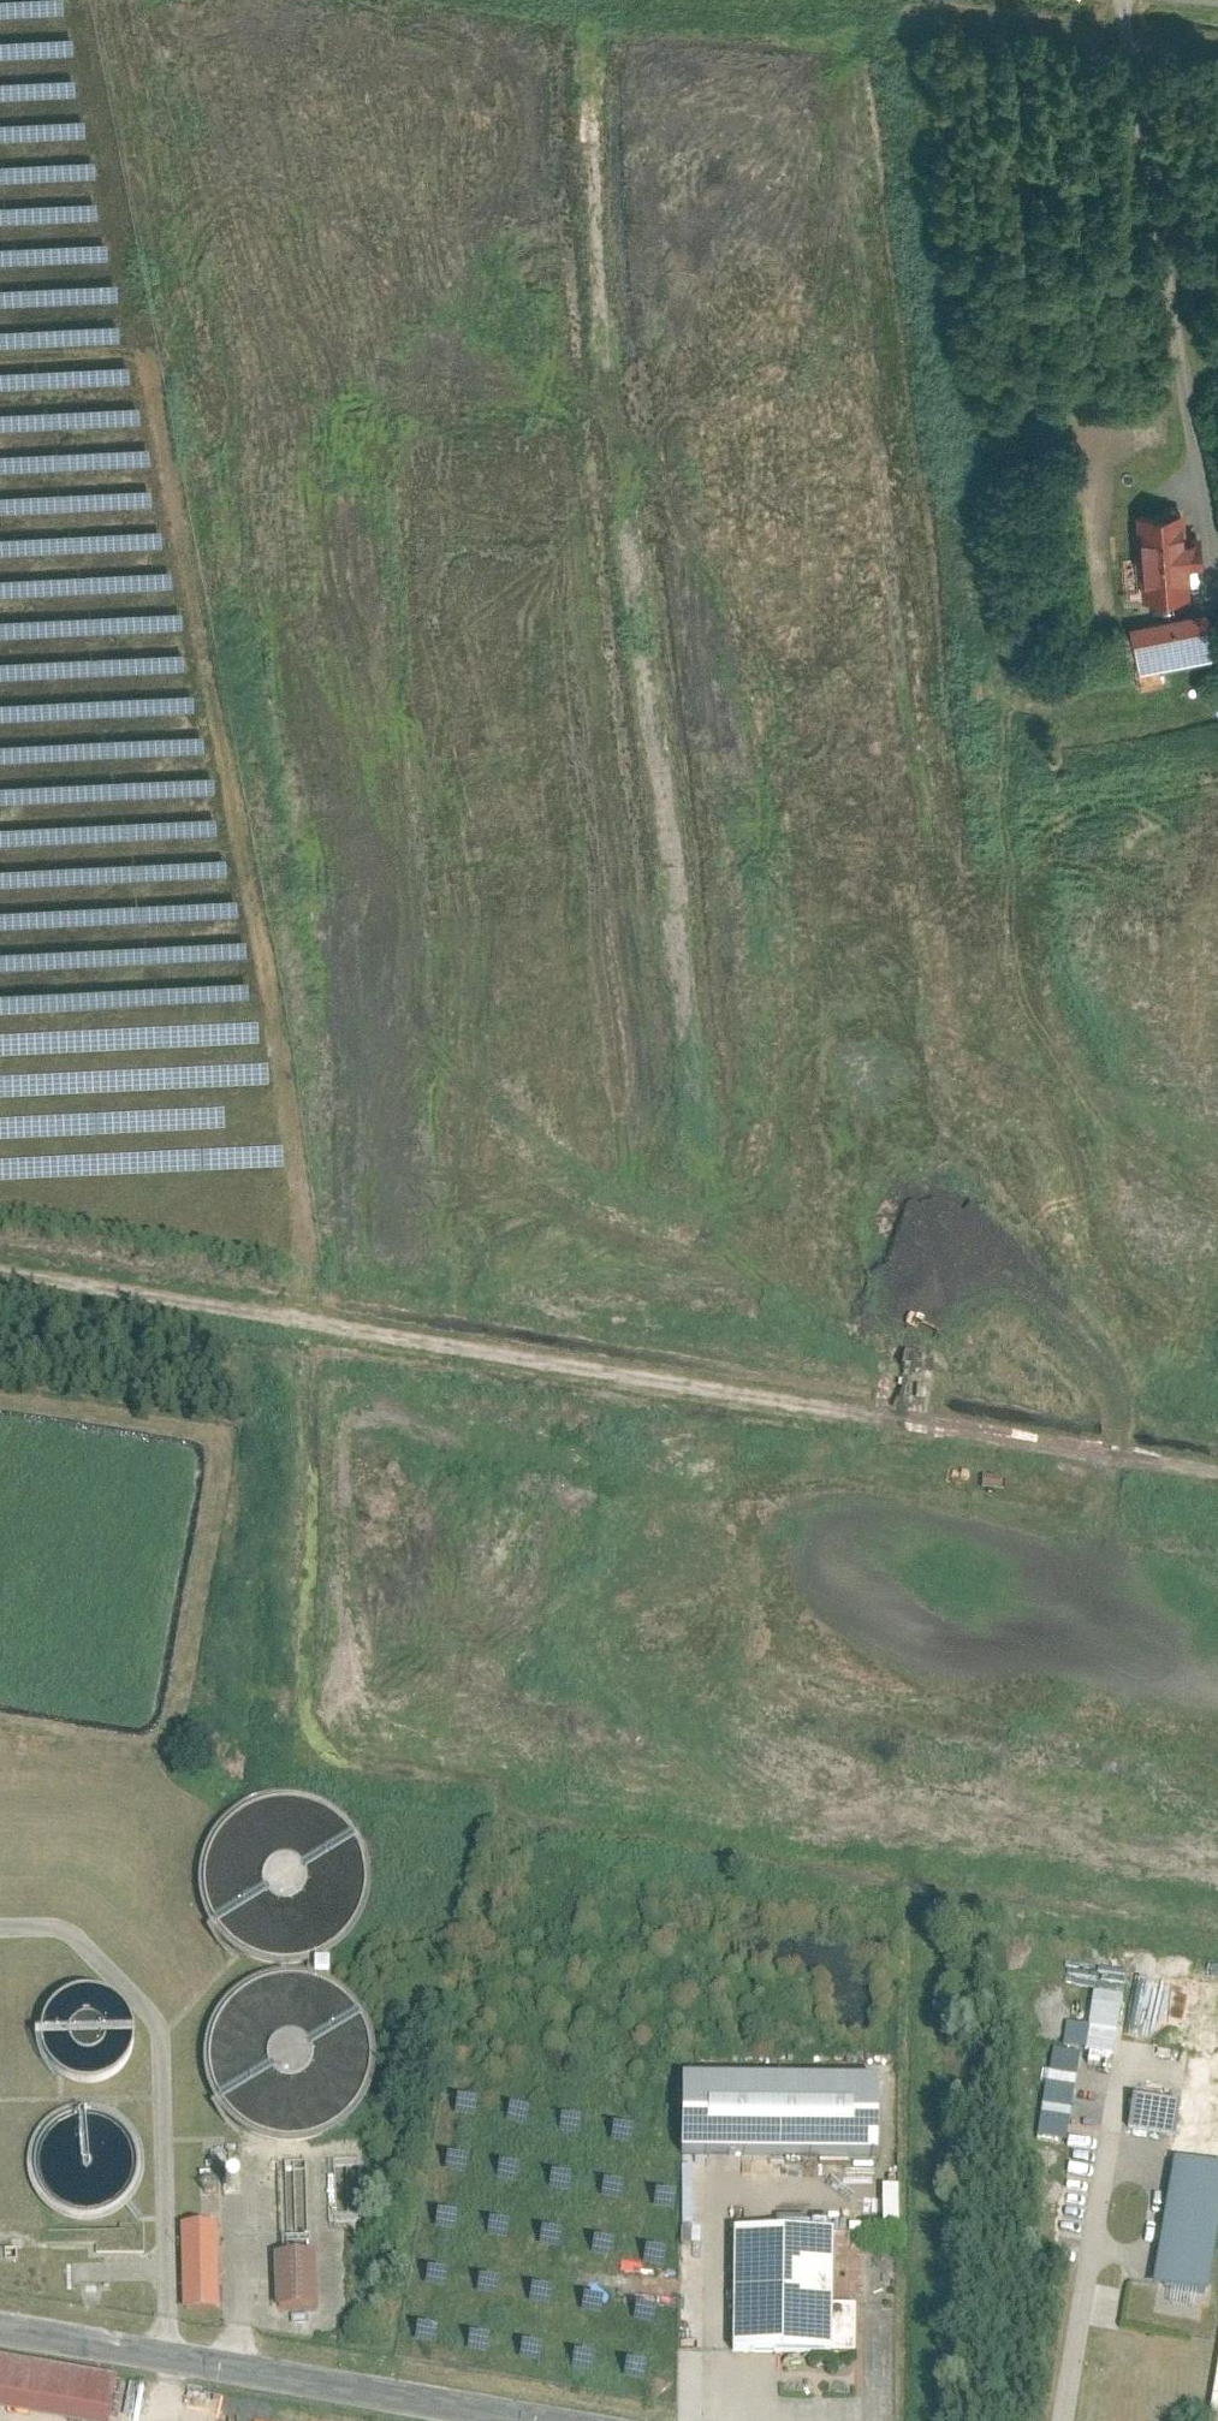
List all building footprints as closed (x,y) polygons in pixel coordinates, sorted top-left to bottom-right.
[(1136,513),(1142,597),(1188,594),(1186,564),(1199,563),(1198,537),(1182,538),(1180,510),(1136,513)] [(1202,610),(1129,625),(1138,670),(1212,655),(1202,610)] [(1094,2023),(1088,2047),(1117,2054),(1123,2030),(1094,2023)] [(1048,2116),(1077,2118),(1082,2050),(1053,2047),(1048,2116)] [(678,2154),(869,2157),(870,2092),(679,2090),(678,2131),(678,2154)] [(1131,2099),(1125,2133),(1170,2140),(1176,2107),(1131,2099)] [(1175,2162),(1153,2282),(1207,2291),(1217,2229),(1217,2170),(1175,2162)] [(216,2223),(185,2223),(186,2304),(218,2304),(216,2223)] [(829,2237),(733,2236),(731,2358),(852,2359),(853,2313),(828,2312),(829,2237)] [(314,2254),(278,2255),(279,2304),(316,2303),(314,2254)] [(0,2365),(0,2420),(105,2420),(112,2386),(0,2365)]
